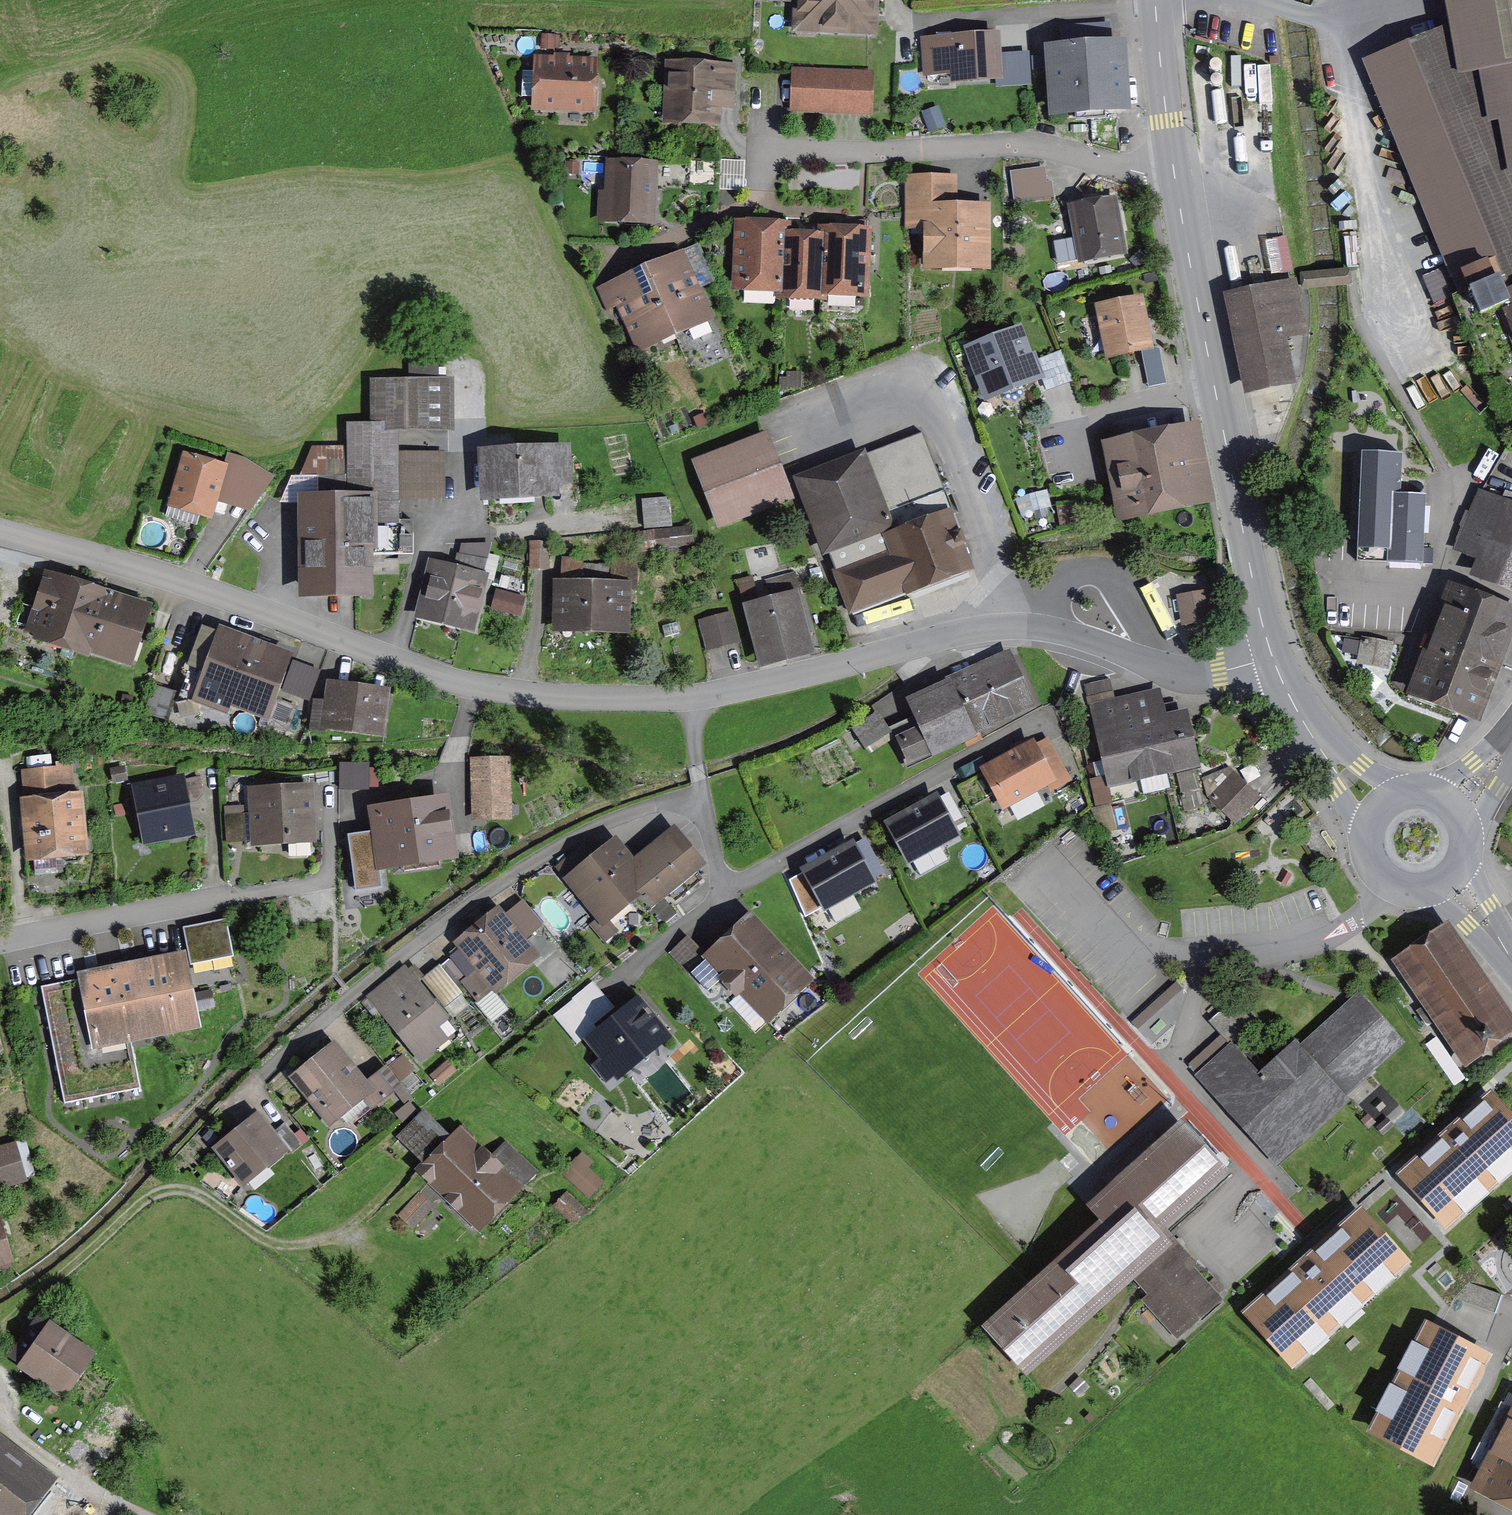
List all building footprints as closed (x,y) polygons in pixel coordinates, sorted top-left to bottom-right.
[(873,0),(800,0),(799,21),(814,22),(814,27),(871,30),(873,0)] [(1455,298),(1496,401),(1511,395),(1511,136),(1470,31),(1370,71),(1462,295),(1455,298)] [(954,66),(955,79),(998,76),(996,38),(924,42),(926,68),(954,66)] [(1051,52),(1054,110),(1125,106),(1121,48),(1051,52)] [(537,97),(536,106),(591,109),(593,64),(538,61),(538,72),(523,72),(522,97),(537,97)] [(671,67),(668,120),(716,122),(717,99),(733,100),(735,70),(671,67)] [(795,73),(794,108),(809,109),(811,73),(795,73)] [(811,73),(809,109),(824,110),(825,74),(811,73)] [(825,74),(824,110),(838,110),(840,75),(825,74)] [(840,75),(838,110),(853,111),(855,75),(840,75)] [(868,112),(870,76),(855,75),(853,111),(868,112)] [(721,160),(691,159),(690,175),(720,176),(721,160)] [(724,159),(723,188),(746,189),(748,160),(724,159)] [(611,165),(609,218),(651,221),(653,167),(611,165)] [(690,189),(719,190),(720,176),(690,175),(690,189)] [(931,213),(931,264),(983,264),(983,212),(951,211),(951,180),(911,180),(911,213),(931,213)] [(1013,187),(1015,202),(1053,197),(1051,182),(1013,187)] [(1082,238),(1086,259),(1123,252),(1114,200),(1072,208),(1078,239),(1082,238)] [(738,284),(783,286),(785,240),(785,230),(741,227),(738,284)] [(863,291),(865,236),(824,234),(823,242),(821,290),(863,291)] [(783,286),(782,293),(821,294),(821,290),(823,242),(785,240),(783,286)] [(712,332),(679,257),(647,272),(672,328),(685,322),(693,340),(712,332)] [(1423,277),(1434,303),(1457,293),(1447,267),(1423,277)] [(622,303),(639,342),(672,328),(647,272),(601,292),(608,309),(622,303)] [(1230,300),(1248,387),(1290,379),(1281,334),(1302,330),(1293,287),(1230,300)] [(1100,308),(1109,355),(1149,347),(1139,301),(1100,308)] [(1023,386),(1022,383),(1036,378),(1018,332),(970,350),(988,396),(1002,391),(1003,394),(1011,393),(1023,386)] [(439,365),(439,350),(409,350),(409,365),(439,365)] [(283,503),(307,502),(371,501),(372,551),(372,554),(413,554),(413,520),(396,521),(395,429),(447,429),(447,382),(375,382),(375,427),(350,427),(350,449),(313,449),(301,476),(295,474),(283,503)] [(829,553),(837,574),(890,553),(884,538),(953,511),(945,492),(922,433),(800,479),(829,553)] [(1118,450),(1130,510),(1199,496),(1187,436),(1118,450)] [(697,465),(720,523),(788,497),(766,438),(697,465)] [(551,491),(550,478),(568,477),(567,452),(486,456),(488,494),(551,491)] [(1357,561),(1423,564),(1426,495),(1401,494),(1402,454),(1362,453),(1357,561)] [(186,458),(173,501),(210,512),(223,469),(186,458)] [(233,463),(222,503),(236,506),(247,467),(233,463)] [(402,463),(402,498),(444,497),(444,463),(402,463)] [(1035,536),(1057,526),(1042,491),(1019,501),(1035,536)] [(1479,494),(1458,550),(1477,558),(1499,502),(1479,494)] [(643,500),(646,528),(671,526),(668,498),(643,500)] [(364,551),(372,551),(371,501),(307,502),(308,591),(364,590),(364,551)] [(1499,502),(1477,558),(1486,562),(1480,576),(1511,588),(1511,507),(1499,502)] [(966,544),(953,511),(884,538),(890,553),(837,574),(851,611),(911,588),(913,594),(968,573),(958,547),(966,544)] [(656,531),(657,545),(693,541),(691,527),(656,531)] [(531,543),(531,568),(547,568),(547,543),(531,543)] [(464,624),(472,591),(479,593),(487,560),(457,554),(453,570),(437,566),(424,615),(464,624)] [(563,561),(560,625),(622,627),(623,590),(636,590),(636,569),(634,557),(613,555),(612,567),(582,565),(582,562),(563,561)] [(1176,591),(1213,590),(1212,571),(1176,572),(1176,591)] [(767,582),(772,602),(793,596),(800,594),(795,575),(767,582)] [(128,639),(136,641),(146,609),(49,577),(38,609),(32,607),(26,626),(122,659),(128,639)] [(500,587),(494,609),(523,617),(529,595),(500,587)] [(1436,639),(1495,661),(1511,614),(1511,611),(1454,589),(1436,639)] [(1180,598),(1184,622),(1210,617),(1206,594),(1180,598)] [(808,649),(793,596),(772,602),(749,608),(764,660),(808,649)] [(700,620),(708,650),(738,642),(731,613),(700,620)] [(223,698),(263,713),(269,696),(284,657),(206,627),(190,670),(205,675),(196,699),(219,707),(223,698)] [(1456,705),(1475,712),(1495,661),(1436,639),(1417,690),(1411,688),(1407,697),(1453,714),(1456,705)] [(1365,640),(1361,659),(1386,664),(1390,644),(1365,640)] [(962,737),(959,729),(1025,699),(1006,657),(940,688),(941,691),(914,703),(921,719),(892,732),(906,762),(962,737)] [(1085,685),(1087,698),(1113,692),(1110,679),(1085,685)] [(327,730),(327,723),(379,730),(384,695),(332,688),(330,702),(317,700),(312,728),(327,730)] [(154,689),(147,711),(167,717),(174,695),(154,689)] [(295,706),(269,696),(263,713),(259,726),(287,729),(295,706)] [(1097,709),(1112,778),(1190,761),(1181,721),(1167,724),(1162,702),(1155,703),(1154,696),(1097,709)] [(855,728),(865,743),(886,730),(876,714),(855,728)] [(1031,745),(987,769),(1006,804),(1049,781),(1052,786),(1067,778),(1048,743),(1033,750),(1031,745)] [(475,761),(477,817),(507,817),(506,760),(475,761)] [(80,862),(83,858),(78,798),(73,798),(70,763),(58,764),(58,768),(24,772),(31,856),(33,856),(35,871),(57,869),(56,860),(62,860),(66,863),(80,862)] [(340,789),(381,789),(381,764),(368,763),(340,763),(340,789)] [(1234,777),(1213,798),(1234,819),(1256,797),(1234,777)] [(163,830),(164,836),(190,831),(181,780),(154,785),(155,791),(138,793),(146,835),(163,830)] [(309,854),(311,852),(309,791),(253,794),(255,833),(271,833),(271,839),(288,838),(289,853),(291,855),(309,854)] [(910,859),(954,835),(935,799),(891,823),(910,859)] [(228,842),(250,842),(249,806),(227,806),(228,842)] [(434,806),(378,814),(380,831),(382,844),(385,862),(441,854),(434,806)] [(382,844),(380,831),(348,835),(357,890),(381,887),(376,845),(382,844)] [(601,916),(643,882),(656,897),(698,863),(675,834),(633,867),(616,845),(572,880),(601,916)] [(588,843),(556,862),(565,878),(597,859),(588,843)] [(807,870),(827,905),(883,873),(876,860),(863,867),(851,846),(807,870)] [(482,967),(496,984),(531,955),(498,915),(463,943),(466,947),(452,958),(469,978),(482,967)] [(616,932),(603,915),(591,925),(605,941),(616,932)] [(225,920),(185,928),(190,957),(231,949),(225,920)] [(708,990),(723,977),(736,991),(775,954),(746,923),(707,959),(686,938),(671,951),(708,990)] [(1406,961),(1470,1055),(1509,1028),(1444,934),(1406,961)] [(771,1011),(801,982),(775,954),(736,991),(738,992),(746,984),(771,1011)] [(81,975),(82,978),(96,1047),(131,1039),(197,1026),(183,955),(81,975)] [(421,979),(445,1008),(463,993),(440,964),(421,979)] [(435,1045),(425,1034),(445,1018),(407,971),(382,991),(378,987),(368,995),(419,1058),(435,1045)] [(141,1089),(131,1039),(96,1047),(82,978),(41,986),(64,1104),(141,1089)] [(1139,1030),(1185,988),(1176,978),(1129,1020),(1139,1030)] [(592,984),(556,1016),(577,1041),(595,1027),(592,1023),(611,1007),(592,984)] [(1258,1074),(1230,1044),(1197,1075),(1276,1163),(1347,1100),(1345,1097),(1369,1076),(1367,1074),(1403,1041),(1360,993),(1301,1045),(1297,1040),(1258,1074)] [(1233,1000),(1209,1021),(1221,1034),(1230,1044),(1254,1023),(1233,1000)] [(607,1059),(612,1054),(623,1067),(664,1034),(640,1005),(622,1019),(619,1016),(614,1016),(609,1020),(609,1025),(611,1028),(593,1043),(607,1059)] [(1197,1075),(1230,1044),(1221,1034),(1187,1065),(1197,1075)] [(1437,1037),(1426,1044),(1454,1085),(1464,1078),(1437,1037)] [(299,1078),(331,1117),(362,1092),(365,1090),(363,1088),(333,1050),(299,1078)] [(388,1091),(377,1077),(363,1088),(365,1090),(362,1092),(372,1104),(381,1097),(385,1097),(386,1093),(388,1091)] [(1445,1221),(1511,1161),(1511,1121),(1492,1099),(1405,1176),(1445,1221)] [(425,1113),(400,1139),(416,1154),(440,1129),(425,1113)] [(233,1166),(243,1178),(280,1149),(256,1119),(219,1148),(229,1161),(227,1163),(231,1168),(233,1166)] [(274,1131),(292,1153),(303,1145),(285,1122),(274,1131)] [(1093,1206),(1107,1221),(1128,1203),(1155,1232),(1224,1171),(1184,1125),(1162,1144),(1152,1133),(1104,1176),(1114,1188),(1093,1206)] [(481,1219),(516,1183),(498,1166),(487,1156),(478,1166),(450,1138),(407,1184),(419,1195),(437,1175),(481,1219)] [(22,1178),(12,1145),(0,1148),(0,1184),(22,1178)] [(504,1160),(498,1166),(516,1183),(520,1179),(522,1182),(532,1170),(505,1145),(496,1153),(504,1160)] [(603,1182),(587,1168),(592,1162),(582,1154),(564,1174),(590,1197),(603,1182)] [(555,1206),(575,1223),(585,1212),(564,1194),(555,1206)] [(420,1196),(401,1215),(413,1226),(431,1206),(420,1196)] [(1157,1234),(1155,1232),(1128,1203),(1107,1221),(990,1328),(1027,1369),(1126,1277),(1146,1259),(1139,1251),(1157,1234)] [(1250,1315),(1290,1359),(1402,1259),(1362,1214),(1250,1315)] [(1146,1259),(1126,1277),(1178,1335),(1218,1299),(1216,1296),(1224,1289),(1214,1279),(1206,1286),(1157,1234),(1139,1251),(1146,1259)] [(1450,1326),(1491,1338),(1506,1290),(1464,1278),(1450,1326)] [(14,1352),(64,1387),(85,1357),(35,1323),(14,1352)] [(1429,1459),(1483,1355),(1430,1328),(1376,1431),(1429,1459)] [(1485,1486),(1511,1500),(1511,1435),(1485,1486)] [(43,1483),(0,1450),(0,1514),(18,1514),(43,1483)]
